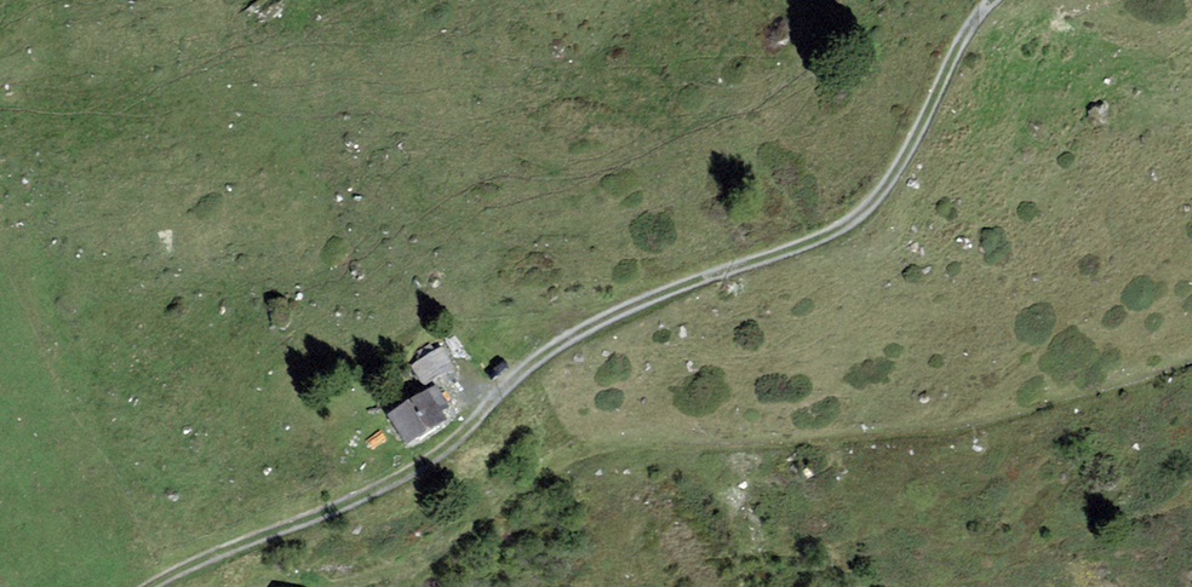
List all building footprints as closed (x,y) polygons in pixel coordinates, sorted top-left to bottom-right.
[(444,348),(410,365),(422,389),(456,372),(444,348)] [(435,388),(393,413),(414,447),(456,422),(435,388)]
